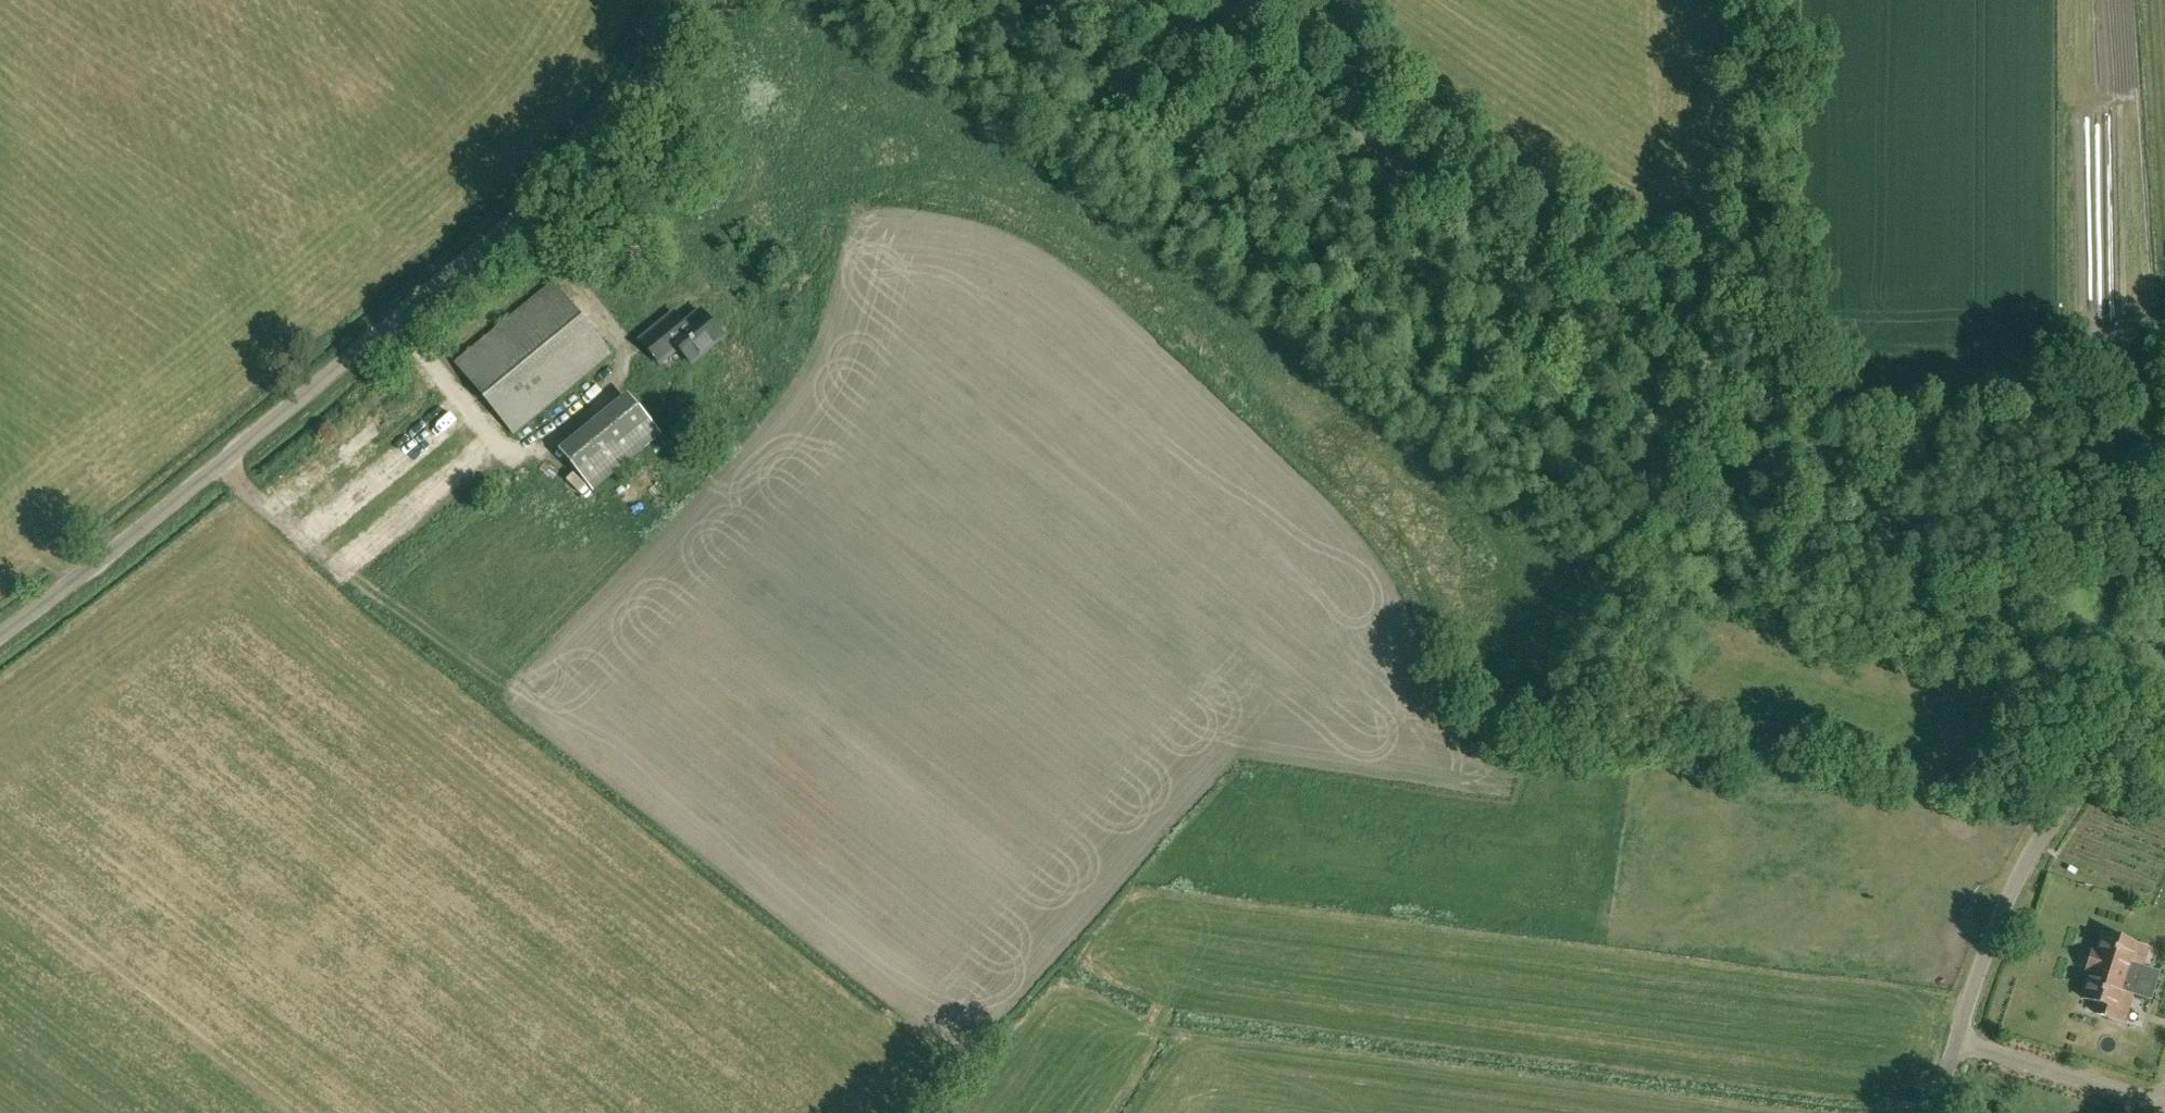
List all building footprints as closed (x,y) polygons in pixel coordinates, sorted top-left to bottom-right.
[(455,362),(514,433),(611,352),(552,282),(455,362)] [(690,363),(722,337),(699,310),(673,333),(671,331),(665,336),(657,326),(640,340),(659,363),(678,348),(690,363)] [(593,489),(661,433),(627,391),(559,448),(593,489)] [(2149,998),(2157,973),(2128,964),(2134,946),(2105,937),(2085,998),(2101,1003),(2098,1012),(2112,1017),(2121,989),(2149,998)]
